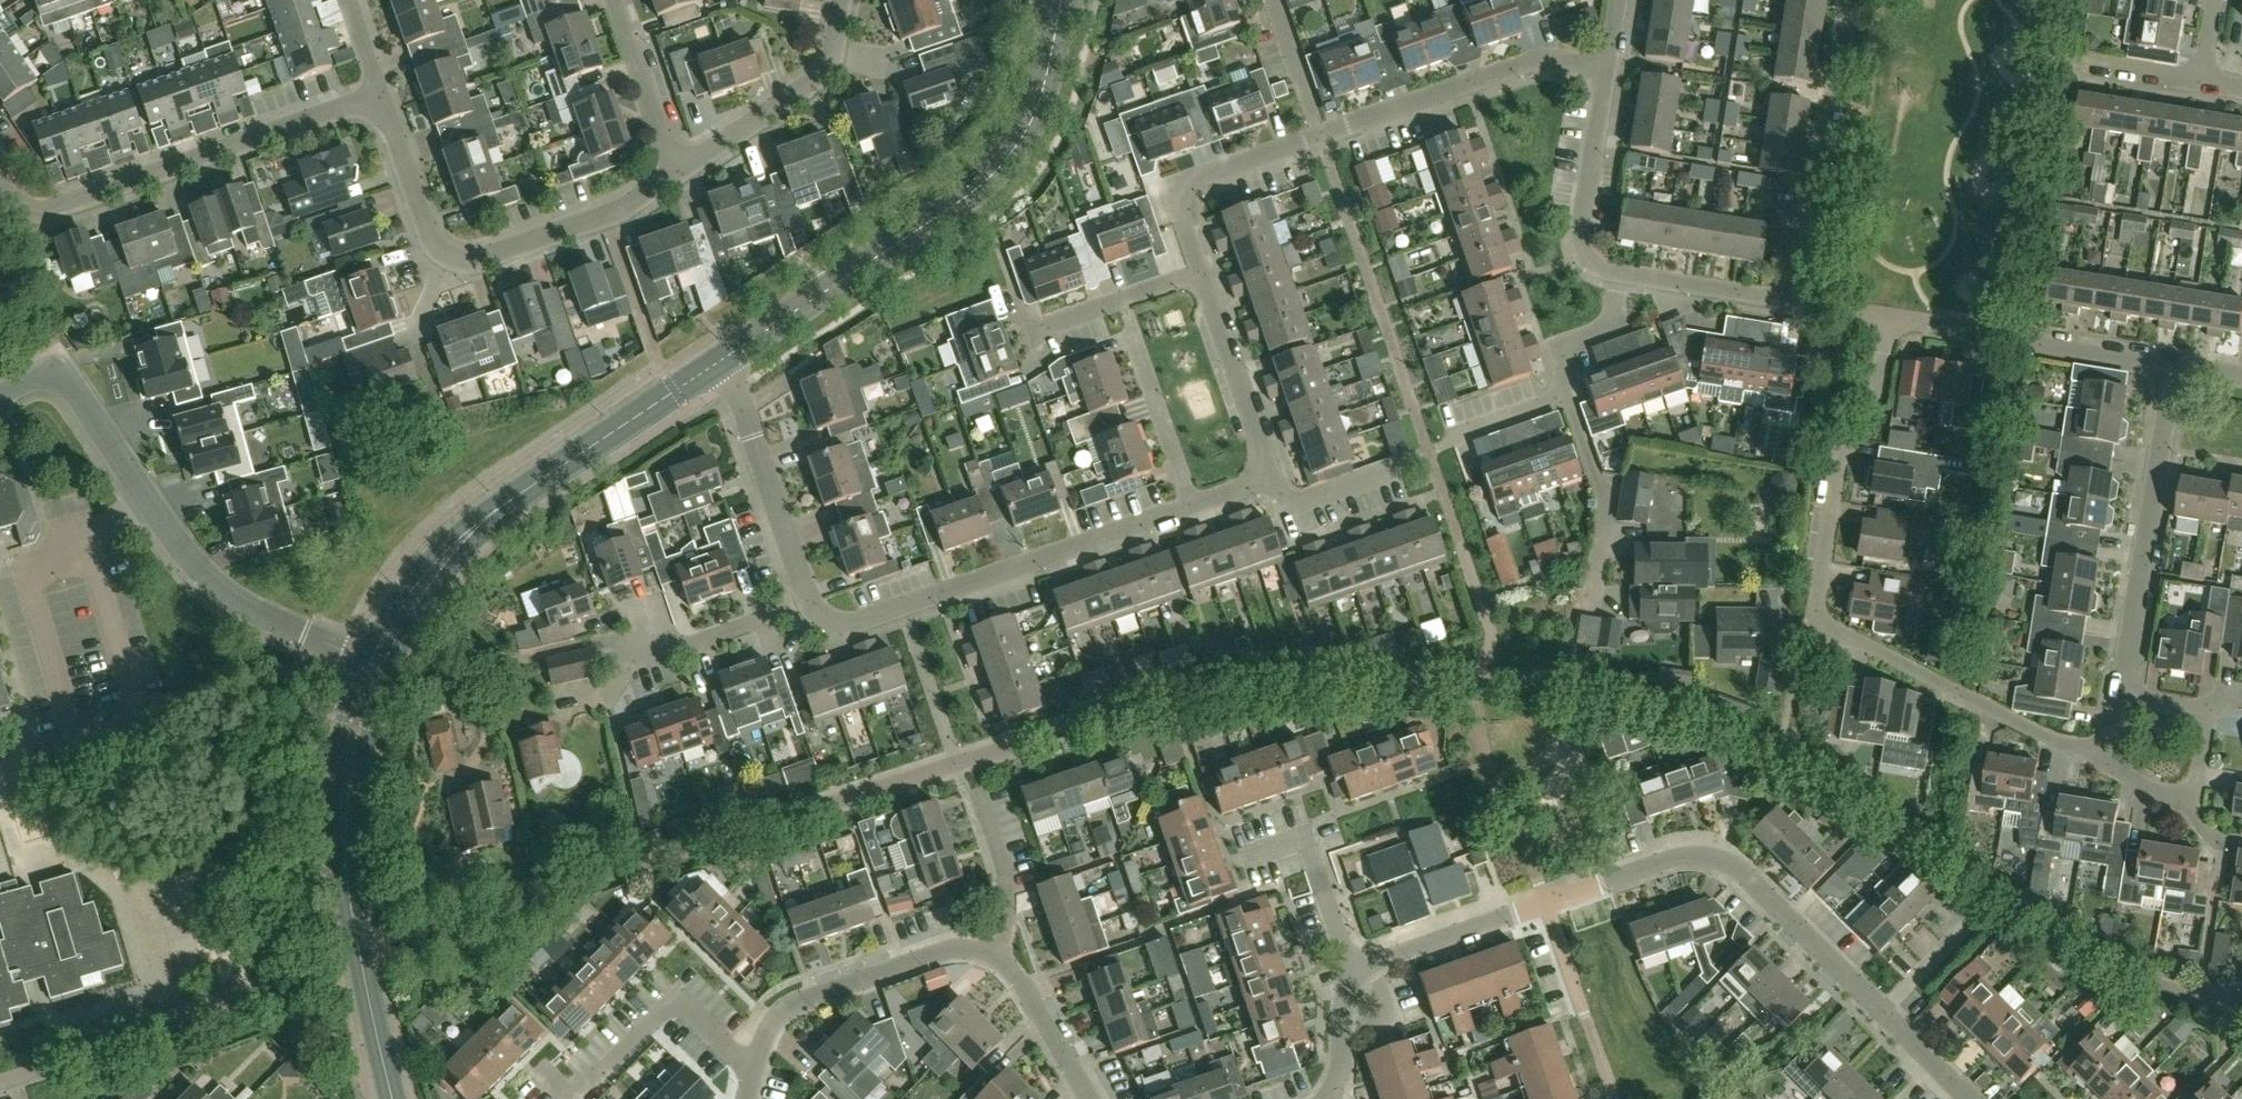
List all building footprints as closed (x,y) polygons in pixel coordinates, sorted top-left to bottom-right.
[(61,0),(34,0),(43,26),(67,18),(61,0)] [(88,0),(61,0),(67,18),(91,10),(88,0)] [(91,10),(116,1),(115,0),(88,0),(91,10)] [(295,0),(266,0),(269,9),(295,0)] [(310,5),(323,0),(295,0),(269,9),(278,33),(315,20),(310,5)] [(433,0),(391,0),(398,20),(436,7),(433,0)] [(527,20),(553,11),(549,0),(520,0),(527,20)] [(693,0),(652,0),(658,17),(667,14),(672,27),(699,17),(693,0)] [(764,8),(792,12),(794,0),(765,0),(764,8)] [(948,0),(887,0),(889,6),(884,7),(889,21),(948,0)] [(954,14),(949,0),(948,0),(889,21),(893,34),(898,32),(901,42),(930,32),(935,47),(962,37),(954,14)] [(1231,0),(1160,0),(1160,1),(1169,5),(1177,2),(1187,5),(1191,15),(1231,1),(1231,0)] [(1305,0),(1284,0),(1288,11),(1306,5),(1305,0)] [(1486,2),(1485,0),(1459,0),(1460,4),(1448,8),(1459,41),(1472,37),(1476,50),(1500,42),(1486,2)] [(1525,0),(1485,0),(1486,2),(1500,42),(1523,34),(1518,21),(1531,16),(1525,0)] [(1531,16),(1543,12),(1539,0),(1525,0),(1531,16)] [(1693,0),(1654,0),(1652,10),(1691,16),(1693,0)] [(1737,0),(1724,0),(1722,7),(1722,9),(1735,11),(1737,0)] [(1757,2),(1746,0),(1743,0),(1741,12),(1755,15),(1757,2)] [(1826,0),(1786,0),(1785,7),(1823,13),(1826,0)] [(2186,5),(2165,2),(2165,0),(2134,0),(2130,21),(2143,23),(2143,24),(2182,30),(2186,5)] [(1182,18),(1190,41),(1195,54),(1230,42),(1236,40),(1234,34),(1238,25),(1240,25),(1237,17),(1240,14),(1236,2),(1231,2),(1231,1),(1191,15),(1182,18)] [(462,33),(456,16),(441,22),(436,7),(398,20),(407,47),(434,37),(439,51),(474,39),(471,30),(462,33)] [(1600,24),(1595,7),(1584,11),(1590,28),(1600,24)] [(1820,37),(1823,13),(1785,7),(1781,31),(1820,37)] [(1459,41),(1448,8),(1435,13),(1437,19),(1414,27),(1428,67),(1451,59),(1447,46),(1459,41)] [(1687,40),(1691,16),(1652,10),(1648,33),(1687,40)] [(593,42),(584,15),(557,25),(553,11),(527,20),(535,46),(551,41),(556,55),(593,42)] [(234,20),(230,12),(221,15),(225,23),(234,20)] [(286,57),(337,39),(334,30),(320,34),(315,20),(278,33),(286,57)] [(1119,33),(1121,22),(1113,20),(1111,31),(1119,33)] [(1375,70),(1388,66),(1375,29),(1372,21),(1354,27),(1356,33),(1338,39),(1357,92),(1380,84),(1375,70)] [(1428,67),(1414,27),(1398,32),(1394,22),(1375,29),(1388,66),(1400,62),(1405,75),(1428,67)] [(2178,54),(2182,30),(2143,24),(2139,47),(2130,46),(2127,59),(2155,63),(2157,51),(2178,54)] [(1816,61),(1820,37),(1781,31),(1777,54),(1816,61)] [(1683,64),(1687,40),(1648,33),(1644,58),(1683,64)] [(1716,45),(1730,47),(1732,36),(1718,33),(1716,45)] [(1736,48),(1749,50),(1751,39),(1737,37),(1736,48)] [(2099,54),(2100,45),(2094,38),(2086,37),(2084,51),(2099,54)] [(22,60),(8,39),(0,45),(0,75),(22,60)] [(332,68),(327,53),(340,48),(337,39),(286,57),(294,81),(332,68)] [(469,86),(463,71),(473,67),(468,50),(477,47),(474,39),(439,51),(443,64),(417,74),(418,79),(415,84),(419,94),(424,96),(426,100),(463,87),(464,88),(469,86)] [(770,66),(760,39),(723,52),(736,89),(760,80),(757,70),(770,66)] [(1357,92),(1338,39),(1316,47),(1318,53),(1305,58),(1316,91),(1329,86),(1334,100),(1357,92)] [(602,68),(593,42),(556,55),(561,69),(545,74),(554,100),(580,91),(576,78),(602,68)] [(247,93),(234,55),(229,43),(205,52),(209,64),(227,115),(236,111),(231,98),(247,93)] [(956,92),(963,77),(952,45),(923,56),(928,72),(926,78),(903,86),(913,115),(959,100),(956,92)] [(1728,58),(1730,47),(1716,45),(1714,56),(1728,58)] [(246,54),(243,46),(233,50),(236,58),(246,54)] [(121,59),(117,47),(104,51),(108,63),(121,59)] [(36,48),(36,63),(60,63),(60,48),(36,48)] [(1747,62),(1749,50),(1736,48),(1734,60),(1747,62)] [(736,89),(723,52),(685,65),(694,92),(708,88),(711,97),(736,89)] [(1812,85),(1816,61),(1777,54),(1773,79),(1812,85)] [(37,82),(22,60),(0,75),(0,98),(4,104),(13,98),(37,82)] [(227,115),(209,64),(185,72),(198,109),(213,104),(218,118),(227,115)] [(1120,83),(1115,68),(1104,72),(1102,83),(1099,90),(1111,86),(1120,83)] [(1263,109),(1275,105),(1268,84),(1263,70),(1249,75),(1247,68),(1225,75),(1228,86),(1230,91),(1244,131),(1268,123),(1263,109)] [(198,109),(185,72),(161,80),(179,131),(188,128),(184,115),(198,109)] [(262,92),(256,73),(243,77),(249,96),(262,92)] [(54,83),(51,74),(43,77),(46,85),(54,83)] [(1676,107),(1680,83),(1642,76),(1638,101),(1676,107)] [(179,131),(161,80),(137,89),(150,126),(166,121),(170,134),(179,131)] [(1288,96),(1284,83),(1271,87),(1275,100),(1288,96)] [(1244,131),(1230,91),(1228,86),(1206,93),(1205,90),(1191,95),(1203,129),(1216,125),(1220,139),(1244,131)] [(492,122),(489,113),(483,96),(468,101),(464,88),(463,87),(426,100),(435,127),(462,117),(466,131),(492,122)] [(1745,104),(1762,106),(1764,88),(1746,87),(1745,104)] [(621,122),(612,95),(585,105),(580,91),(554,100),(563,125),(578,120),(583,135),(621,122)] [(142,129),(129,92),(104,100),(122,151),(131,148),(126,134),(142,129)] [(1203,129),(1191,95),(1191,93),(1155,105),(1159,116),(1173,156),(1196,147),(1191,134),(1203,129)] [(875,97),(871,98),(868,95),(864,95),(860,96),(858,99),(857,103),(846,107),(859,144),(873,139),(881,161),(910,151),(900,122),(885,127),(875,97)] [(2097,155),(2106,99),(2081,95),(2076,127),(2094,130),(2090,154),(2097,155)] [(1805,128),(1809,104),(1770,97),(1767,122),(1805,128)] [(4,104),(2,105),(11,119),(22,111),(13,98),(4,104)] [(2125,135),(2130,103),(2106,99),(2097,155),(2104,157),(2108,132),(2125,135)] [(122,151),(104,100),(80,108),(94,146),(108,141),(113,154),(122,151)] [(1708,100),(1706,112),(1719,114),(1720,102),(1708,100)] [(1672,131),(1676,107),(1638,101),(1634,124),(1672,131)] [(1725,115),(1738,117),(1740,106),(1727,103),(1725,115)] [(2145,163),(2154,107),(2130,103),(2125,135),(2142,138),(2138,162),(2145,163)] [(1173,156),(1159,116),(1155,105),(1119,118),(1132,154),(1144,150),(1149,164),(1173,156)] [(2173,143),(2178,111),(2154,107),(2145,163),(2152,164),(2156,140),(2173,143)] [(94,146),(80,108),(57,117),(78,178),(87,175),(79,151),(94,146)] [(2193,171),(2202,115),(2178,111),(2173,143),(2190,146),(2186,170),(2193,171)] [(1719,114),(1706,112),(1704,123),(1717,125),(1719,114)] [(1736,129),(1738,117),(1725,115),(1723,127),(1736,129)] [(2221,151),(2226,119),(2202,115),(2193,171),(2200,172),(2204,148),(2221,151)] [(78,178),(57,117),(32,125),(45,163),(61,157),(69,181),(78,178)] [(503,118),(492,122),(495,130),(506,126),(503,118)] [(2226,119),(2221,151),(2238,153),(2236,168),(2241,169),(2241,121),(2226,119)] [(486,153),(501,147),(495,130),(492,122),(466,131),(471,144),(444,154),(453,180),(491,167),(486,153)] [(630,148),(621,122),(583,135),(588,149),(583,151),(584,153),(581,155),(579,159),(579,163),(579,165),(569,169),(573,183),(587,178),(608,171),(603,157),(630,148)] [(1801,152),(1805,128),(1767,122),(1763,145),(1801,152)] [(1668,155),(1672,131),(1634,124),(1630,149),(1668,155)] [(1072,155),(1090,149),(1085,132),(1081,139),(1077,147),(1073,154),(1072,155)] [(1429,170),(1485,151),(1481,140),(1467,145),(1462,132),(1420,147),(1429,170)] [(857,185),(849,160),(835,165),(825,136),(822,137),(821,134),(819,133),(803,139),(802,141),(803,144),(801,144),(815,185),(827,180),(832,194),(843,190),(850,211),(865,206),(857,185)] [(797,209),(820,201),(815,185),(801,144),(777,153),(787,181),(773,186),(780,206),(782,211),(796,206),(797,209)] [(1797,176),(1801,152),(1763,145),(1759,170),(1780,173),(1797,176)] [(1712,150),(1700,148),(1698,160),(1710,162),(1712,150)] [(358,168),(351,167),(345,149),(300,165),(306,181),(285,188),(295,219),(330,207),(325,194),(357,183),(358,168)] [(1437,193),(1478,178),(1474,167),(1489,161),(1485,151),(1429,170),(1437,193)] [(1731,153),(1719,151),(1717,163),(1729,165),(1731,153)] [(1642,170),(1653,172),(1656,160),(1644,158),(1642,170)] [(1656,160),(1653,172),(1665,174),(1667,162),(1656,160)] [(1381,186),(1373,162),(1355,169),(1363,192),(1381,186)] [(1689,178),(1700,180),(1703,168),(1691,166),(1689,178)] [(500,193),(491,167),(453,180),(463,206),(489,197),(494,210),(495,210),(503,207),(520,201),(515,188),(500,193)] [(1703,168),(1700,180),(1712,182),(1714,170),(1703,168)] [(1736,186),(1748,188),(1750,176),(1738,174),(1736,186)] [(1750,176),(1748,188),(1760,190),(1762,178),(1750,176)] [(1444,216),(1501,196),(1497,185),(1483,190),(1478,178),(1437,193),(1444,216)] [(766,211),(756,182),(754,183),(753,180),(750,179),(735,185),(733,187),(734,189),(732,190),(751,244),(789,231),(782,211),(780,206),(766,211)] [(2107,206),(2109,193),(2104,185),(2096,183),(2093,203),(2107,206)] [(737,249),(751,244),(732,190),(730,191),(729,188),(727,187),(711,193),(710,195),(711,198),(708,198),(718,227),(704,232),(711,251),(727,298),(728,297),(740,289),(727,252),(737,249)] [(264,214),(263,212),(251,217),(241,188),(215,197),(216,201),(217,201),(229,236),(230,236),(241,232),(247,248),(260,243),(262,249),(265,251),(276,248),(269,228),(267,222),(264,214)] [(877,197),(876,192),(871,190),(866,191),(863,196),(865,201),(869,204),(875,202),(877,197)] [(1390,205),(1387,195),(1370,201),(1373,210),(1390,205)] [(1452,238),(1494,224),(1490,212),(1505,207),(1501,196),(1444,216),(1452,238)] [(1152,250),(1147,236),(1159,232),(1158,229),(1147,197),(1129,203),(1125,201),(1110,206),(1128,258),(1152,250)] [(217,201),(216,201),(192,209),(202,238),(189,243),(196,263),(199,269),(220,262),(214,246),(231,240),(230,236),(229,236),(217,201)] [(1215,244),(1272,224),(1264,201),(1223,215),(1222,215),(1226,229),(1212,234),(1215,244)] [(1642,245),(1648,207),(1623,203),(1617,241),(1642,245)] [(1128,258),(1110,206),(1088,214),(1089,217),(1076,222),(1080,235),(1080,234),(1088,257),(1100,252),(1105,266),(1128,258)] [(1665,249),(1671,211),(1648,207),(1642,245),(1665,249)] [(2086,223),(2088,209),(2076,207),(2074,221),(2086,223)] [(2100,211),(2088,209),(2086,223),(2098,225),(2100,211)] [(310,235),(325,229),(335,257),(377,243),(367,214),(344,222),(340,210),(305,222),(310,235)] [(1689,253),(1695,214),(1671,211),(1665,249),(1689,253)] [(270,212),(264,214),(267,222),(269,228),(269,229),(283,225),(281,217),(270,212)] [(1713,257),(1719,218),(1695,214),(1689,253),(1713,257)] [(173,243),(164,215),(140,223),(154,263),(155,263),(158,271),(172,266),(173,271),(196,263),(189,243),(187,238),(173,243)] [(2122,229),(2134,231),(2136,217),(2124,215),(2122,229)] [(2136,217),(2134,231),(2146,233),(2148,219),(2136,217)] [(1736,261),(1743,222),(1719,218),(1713,257),(1736,261)] [(1398,229),(1395,219),(1375,225),(1379,235),(1398,229)] [(1761,264),(1767,226),(1743,222),(1736,261),(1761,264)] [(154,263),(140,223),(116,231),(126,259),(112,264),(118,283),(120,289),(146,280),(142,267),(154,263)] [(2170,237),(2182,239),(2184,225),(2172,223),(2170,237)] [(1238,262),(1280,247),(1272,224),(1215,244),(1219,254),(1233,249),(1238,262)] [(1460,261),(1517,241),(1513,230),(1498,235),(1494,224),(1452,238),(1460,261)] [(2184,225),(2182,239),(2194,241),(2196,227),(2184,225)] [(697,256),(687,227),(663,235),(677,276),(690,271),(704,313),(727,298),(711,251),(697,256)] [(2218,245),(2230,247),(2232,233),(2220,231),(2218,245)] [(109,256),(94,262),(84,232),(57,242),(63,259),(54,262),(51,268),(55,278),(58,280),(69,276),(71,281),(89,275),(95,291),(118,283),(112,264),(109,256)] [(2230,247),(2241,249),(2241,235),(2232,233),(2230,247)] [(1085,287),(1080,273),(1092,269),(1088,257),(1080,234),(1080,235),(1044,247),(1047,255),(1061,295),(1085,287)] [(677,276),(663,235),(639,244),(649,272),(635,277),(646,306),(672,297),(666,280),(677,276)] [(1396,245),(1392,235),(1382,238),(1386,248),(1396,245)] [(1339,251),(1335,238),(1321,244),(1325,256),(1339,251)] [(1468,284),(1510,270),(1506,257),(1521,252),(1517,241),(1460,261),(1468,284)] [(1061,295),(1047,255),(1025,263),(1019,247),(1006,252),(1018,287),(1030,282),(1038,304),(1061,295)] [(1231,289),(1288,270),(1280,247),(1238,262),(1242,274),(1227,279),(1231,289)] [(1344,265),(1339,251),(1326,257),(1330,270),(1344,265)] [(571,277),(583,313),(589,328),(631,313),(616,270),(602,275),(599,267),(571,277)] [(384,276),(379,275),(378,272),(351,281),(346,269),(322,277),(305,283),(310,296),(315,297),(325,294),(333,315),(333,316),(346,311),(387,297),(386,295),(389,291),(384,276)] [(1295,292),(1288,270),(1231,289),(1234,299),(1249,294),(1253,307),(1295,292)] [(2071,315),(2077,275),(2052,271),(2047,303),(2064,306),(2063,313),(2071,315)] [(2096,311),(2101,279),(2077,275),(2071,315),(2079,316),(2080,308),(2096,311)] [(1416,294),(1411,278),(1395,283),(1399,297),(1400,299),(1416,294)] [(2119,322),(2125,283),(2101,279),(2096,311),(2112,314),(2111,321),(2119,322)] [(1465,321),(1521,301),(1517,290),(1503,295),(1498,283),(1457,297),(1465,321)] [(2144,319),(2150,287),(2125,283),(2119,322),(2127,324),(2128,316),(2144,319)] [(2167,330),(2174,291),(2150,287),(2144,319),(2160,321),(2159,329),(2167,330)] [(544,357),(573,348),(563,319),(553,291),(540,296),(537,288),(508,298),(522,339),(536,334),(544,357)] [(233,306),(229,289),(211,293),(216,310),(233,306)] [(2193,327),(2198,295),(2174,291),(2167,330),(2176,331),(2177,324),(2193,327)] [(1303,315),(1295,292),(1253,307),(1258,320),(1243,325),(1247,335),(1303,315)] [(2216,338),(2222,299),(2198,295),(2193,327),(2209,329),(2208,337),(2216,338)] [(398,316),(393,301),(388,300),(387,297),(346,311),(355,336),(342,340),(346,353),(372,344),(368,332),(396,322),(395,320),(398,316)] [(2241,333),(2241,302),(2222,299),(2216,338),(2224,339),(2225,332),(2241,335),(2241,333)] [(212,311),(208,300),(197,303),(201,314),(212,311)] [(1514,329),(1510,317),(1525,312),(1521,301),(1465,321),(1473,343),(1514,329)] [(1009,349),(1000,325),(969,337),(967,331),(976,328),(969,310),(945,318),(953,341),(949,343),(958,367),(1009,349)] [(495,344),(485,316),(483,316),(479,312),(464,317),(463,323),(461,324),(475,364),(480,378),(518,365),(509,339),(495,344)] [(1269,353),(1312,339),(1303,315),(1247,335),(1250,345),(1265,340),(1269,353)] [(1726,318),(1724,331),(1736,333),(1738,319),(1726,318)] [(475,364),(461,324),(460,324),(455,320),(440,325),(439,331),(438,332),(439,336),(447,361),(434,366),(442,391),(457,386),(480,378),(475,364)] [(155,331),(158,344),(137,350),(143,374),(144,375),(192,361),(181,323),(155,331)] [(1768,339),(1780,341),(1782,327),(1771,325),(1768,339)] [(1480,366),(1537,347),(1533,336),(1518,341),(1514,329),(1473,343),(1480,366)] [(309,369),(296,330),(280,335),(292,374),(309,369)] [(1639,347),(1650,343),(1645,330),(1634,334),(1639,347)] [(916,348),(909,331),(893,337),(899,354),(916,348)] [(1743,391),(1750,349),(1733,347),(1736,333),(1724,331),(1723,336),(1722,345),(1727,346),(1719,399),(1718,399),(1718,400),(1741,404),(1742,403),(1741,403),(1743,391)] [(86,348),(91,339),(79,333),(73,344),(73,345),(77,351),(86,348)] [(1722,345),(1723,336),(1716,335),(1715,344),(1704,342),(1702,358),(1688,356),(1675,361),(1685,390),(1693,391),(1692,395),(1718,399),(1719,399),(1727,346),(1722,345)] [(1685,390),(1675,361),(1688,356),(1686,338),(1668,345),(1670,351),(1655,356),(1650,343),(1639,347),(1643,360),(1649,358),(1663,398),(1685,390)] [(856,365),(847,369),(837,339),(823,348),(832,373),(800,384),(809,408),(861,390),(880,384),(875,372),(864,376),(862,368),(856,365)] [(1772,353),(1778,354),(1779,346),(1780,341),(1768,339),(1766,352),(1750,349),(1743,391),(1741,403),(1742,403),(1763,406),(1764,406),(1772,353)] [(374,347),(344,357),(353,386),(368,380),(374,396),(416,381),(406,354),(394,358),(388,342),(374,347)] [(1591,349),(1596,362),(1607,358),(1603,345),(1591,349)] [(1322,370),(1314,346),(1272,361),(1277,375),(1262,380),(1266,390),(1322,370)] [(1796,349),(1779,346),(1778,354),(1772,353),(1764,406),(1763,406),(1763,407),(1793,412),(1795,397),(1802,398),(1807,364),(1794,362),(1796,349)] [(1489,390),(1531,375),(1526,363),(1541,358),(1537,347),(1480,366),(1489,390)] [(986,383),(1017,372),(1009,349),(958,367),(966,389),(957,393),(962,405),(975,400),(990,395),(986,383)] [(1431,358),(1428,349),(1419,352),(1422,361),(1431,358)] [(589,379),(578,352),(569,356),(580,383),(589,379)] [(1079,366),(1075,355),(1060,360),(1048,368),(1053,383),(1066,378),(1064,372),(1074,368),(1082,391),(1118,379),(1110,355),(1079,366)] [(1641,405),(1628,365),(1612,371),(1607,358),(1596,362),(1600,375),(1606,373),(1620,413),(1641,405)] [(1649,358),(1643,360),(1628,365),(1641,405),(1663,398),(1649,358)] [(203,399),(192,361),(144,375),(143,374),(140,375),(143,386),(138,387),(142,400),(146,398),(147,401),(172,394),(176,407),(203,399)] [(1939,404),(1945,367),(1918,362),(1914,387),(1901,385),(1897,412),(1896,419),(1911,421),(1912,414),(1922,416),(1924,401),(1939,404)] [(606,373),(602,363),(587,368),(591,378),(606,373)] [(2123,418),(2128,390),(2100,386),(2102,370),(2075,366),(2068,409),(2084,412),(2084,411),(2123,418)] [(1980,398),(1967,395),(1971,371),(1945,367),(1939,404),(1953,406),(1951,421),(1961,422),(1960,430),(1975,432),(1980,398)] [(313,383),(309,369),(292,374),(296,388),(313,383)] [(1446,378),(1443,369),(1427,375),(1428,379),(1430,384),(1446,378)] [(1288,407),(1330,393),(1322,370),(1266,390),(1269,400),(1284,395),(1288,407)] [(1591,401),(1580,405),(1591,437),(1625,426),(1620,413),(1606,373),(1600,375),(1584,380),(1591,401)] [(911,387),(910,385),(906,376),(895,380),(899,392),(911,387)] [(1127,402),(1118,379),(1082,391),(1068,397),(1071,406),(1085,401),(1090,415),(1080,418),(1067,423),(1071,434),(1099,424),(1095,413),(1127,402)] [(215,410),(175,421),(183,452),(187,451),(187,450),(243,434),(235,405),(255,399),(252,386),(211,397),(215,410)] [(2041,402),(2043,390),(2034,388),(2032,401),(2041,402)] [(868,413),(861,390),(809,408),(817,431),(848,421),(852,432),(867,427),(863,415),(868,413)] [(1281,435),(1338,415),(1330,393),(1288,407),(1293,420),(1278,425),(1281,435)] [(962,405),(960,406),(965,419),(995,408),(990,395),(975,400),(962,405)] [(1393,428),(1405,424),(1395,400),(1383,405),(1393,428)] [(936,414),(931,401),(917,406),(922,418),(936,414)] [(2129,425),(2123,420),(2123,418),(2084,411),(2084,412),(2068,409),(2061,452),(2088,457),(2091,441),(2119,445),(2120,442),(2127,439),(2129,425)] [(909,428),(920,420),(914,411),(903,419),(909,428)] [(324,424),(321,412),(304,416),(307,429),(324,424)] [(1306,457),(1348,443),(1338,415),(1281,435),(1285,445),(1300,440),(1306,457)] [(1535,435),(1547,431),(1542,418),(1531,422),(1535,435)] [(1106,461),(1143,449),(1135,425),(1103,436),(1099,424),(1071,434),(1075,446),(1098,438),(1106,461)] [(1581,479),(1567,438),(1551,444),(1547,431),(1535,435),(1537,439),(1540,448),(1545,446),(1559,486),(1581,479)] [(1900,448),(1902,434),(1889,432),(1887,445),(1900,448)] [(860,443),(854,445),(850,433),(835,438),(839,449),(808,460),(816,484),(868,466),(860,443)] [(1493,450),(1504,446),(1499,433),(1488,437),(1493,450)] [(243,434),(187,450),(187,451),(195,479),(215,474),(218,486),(248,478),(255,476),(243,434)] [(1733,456),(1735,440),(1724,438),(1722,454),(1733,456)] [(1540,448),(1537,439),(1521,444),(1524,453),(1538,494),(1559,486),(1545,446),(1540,448)] [(1322,473),(1354,462),(1348,443),(1306,457),(1312,475),(1307,476),(1310,486),(1325,481),(1322,473)] [(1538,494),(1524,453),(1508,459),(1504,446),(1493,450),(1497,463),(1502,461),(1519,509),(1541,502),(1538,494)] [(1151,472),(1143,449),(1106,461),(1093,466),(1097,476),(1110,472),(1114,485),(1104,488),(1108,500),(1124,495),(1120,483),(1151,472)] [(1793,466),(1795,452),(1777,450),(1774,463),(1791,466),(1793,466)] [(1943,459),(1931,457),(1902,452),(1899,469),(1875,465),(1874,470),(1869,469),(1866,489),(1871,490),(1870,494),(1907,500),(1909,487),(1938,492),(1943,459)] [(2109,505),(2114,477),(2086,473),(2088,457),(2061,452),(2057,474),(2072,485),(2070,498),(2109,505)] [(339,480),(332,454),(315,459),(322,485),(339,480)] [(681,502),(721,488),(711,459),(674,472),(673,470),(656,475),(662,493),(648,498),(657,525),(685,515),(681,502)] [(1973,462),(1959,460),(1957,475),(1971,477),(1973,462)] [(977,461),(965,466),(968,474),(980,470),(977,461)] [(1037,520),(1024,483),(1018,465),(994,473),(990,461),(979,465),(980,470),(991,501),(1003,497),(1014,528),(1037,520)] [(1061,512),(1050,481),(1061,477),(1056,461),(1044,466),(1047,475),(1024,483),(1037,520),(1061,512)] [(1502,461),(1497,463),(1480,469),(1498,520),(1521,513),(1519,509),(1502,461)] [(870,491),(876,489),(868,466),(816,484),(824,507),(856,496),(860,508),(875,503),(874,501),(870,491)] [(284,509),(278,485),(288,482),(284,468),(255,476),(248,478),(251,491),(225,498),(232,522),(232,523),(284,509)] [(991,536),(980,505),(991,501),(980,470),(968,474),(974,490),(977,500),(954,508),(967,544),(991,536)] [(3,476),(0,477),(0,530),(16,525),(22,547),(35,544),(41,532),(28,489),(3,476)] [(1652,480),(1625,476),(1618,521),(1645,524),(1652,480)] [(2202,522),(2209,484),(2183,479),(2177,518),(2202,522)] [(2234,479),(2233,488),(2228,517),(2230,518),(2241,520),(2241,480),(2234,479)] [(891,484),(876,489),(870,491),(874,501),(894,494),(891,484)] [(2228,517),(2233,488),(2209,484),(2202,522),(2228,526),(2230,518),(2228,517)] [(2113,525),(2115,512),(2109,507),(2109,505),(2070,498),(2058,496),(2056,511),(2051,511),(2047,539),(2074,543),(2077,527),(2105,532),(2105,528),(2113,525)] [(883,513),(879,515),(875,503),(860,508),(864,520),(832,530),(841,554),(877,541),(891,536),(883,513)] [(967,544),(954,508),(931,516),(928,506),(916,510),(921,525),(932,521),(944,553),(967,544)] [(293,538),(284,509),(232,523),(232,522),(228,523),(231,534),(227,535),(230,548),(234,547),(235,550),(265,541),(268,554),(295,547),(293,538)] [(1281,556),(1269,520),(1255,524),(1250,510),(1240,513),(1260,570),(1283,562),(1281,556)] [(1447,562),(1432,520),(1419,524),(1414,510),(1403,513),(1423,570),(1447,562)] [(703,524),(698,511),(685,515),(689,528),(703,524)] [(1260,570),(1240,513),(1230,517),(1235,531),(1222,536),(1237,578),(1260,570)] [(1423,570),(1403,513),(1393,517),(1398,531),(1386,536),(1401,578),(1423,570)] [(1898,561),(1901,543),(1938,549),(1942,523),(1896,515),(1894,529),(1864,524),(1859,554),(1898,561)] [(631,550),(646,544),(644,537),(637,517),(607,528),(613,546),(597,552),(610,588),(640,577),(631,550)] [(736,591),(722,553),(741,546),(732,520),(719,524),(722,533),(706,539),(712,555),(699,560),(713,599),(736,591)] [(1401,578),(1386,536),(1373,540),(1368,525),(1358,529),(1378,586),(1401,578)] [(1237,578),(1222,536),(1210,540),(1205,526),(1195,529),(1214,586),(1237,578)] [(1214,586),(1195,529),(1184,533),(1189,547),(1176,552),(1190,594),(1214,586)] [(1378,586),(1358,529),(1348,532),(1353,547),(1341,551),(1355,594),(1378,586)] [(644,537),(646,544),(653,564),(666,559),(657,533),(644,537)] [(2095,591),(2100,564),(2072,559),(2074,543),(2047,539),(2042,567),(2058,570),(2055,585),(2095,591)] [(885,564),(877,541),(841,554),(849,578),(880,567),(884,578),(899,573),(895,561),(885,564)] [(1355,594),(1341,551),(1328,556),(1323,541),(1313,545),(1333,601),(1355,594)] [(1565,549),(1572,569),(1589,563),(1582,544),(1565,549)] [(1183,597),(1168,555),(1155,559),(1150,545),(1140,548),(1159,605),(1183,597)] [(1333,601),(1313,545),(1303,548),(1308,563),(1294,568),(1309,610),(1333,601)] [(1686,588),(1692,588),(1705,588),(1705,567),(1696,567),(1696,547),(1646,546),(1646,560),(1636,560),(1636,587),(1654,587),(1654,597),(1678,597),(1678,588),(1686,588)] [(1542,575),(1562,568),(1556,547),(1535,554),(1542,575)] [(1159,605),(1140,548),(1129,552),(1135,566),(1122,571),(1137,613),(1159,605)] [(713,599),(699,560),(685,565),(682,554),(672,557),(690,608),(713,599)] [(1137,613),(1122,571),(1109,575),(1104,560),(1094,564),(1114,621),(1137,613)] [(1114,621),(1094,564),(1084,567),(1089,582),(1076,586),(1091,628),(1114,621)] [(2182,577),(2193,579),(2196,566),(2184,564),(2182,577)] [(2196,566),(2193,579),(2205,581),(2207,568),(2196,566)] [(1896,605),(1920,609),(1921,609),(1926,583),(1885,576),(1883,593),(1855,588),(1850,617),(1874,621),(1872,631),(1874,635),(1892,638),(1895,636),(1898,623),(1896,620),(1894,620),(1896,605)] [(2234,577),(2231,590),(2241,592),(2241,579),(2234,577)] [(2099,597),(2095,593),(2095,591),(2055,585),(2053,600),(2037,597),(2033,625),(2060,630),(2063,614),(2091,619),(2091,613),(2096,611),(2099,597)] [(1091,628),(1076,586),(1055,594),(1053,589),(1043,592),(1048,607),(1056,604),(1067,637),(1091,628)] [(526,631),(514,635),(518,650),(528,651),(543,647),(570,641),(564,624),(591,615),(581,587),(541,600),(547,616),(534,620),(523,624),(526,631)] [(1691,621),(1692,588),(1686,588),(1678,588),(1678,597),(1654,597),(1654,587),(1636,587),(1629,587),(1629,620),(1644,620),(1645,626),(1648,631),(1652,634),(1655,636),(1669,636),(1674,633),(1677,630),(1679,625),(1679,621),(1691,621)] [(2214,589),(2212,603),(2228,606),(2229,599),(2230,592),(2214,589)] [(2229,599),(2228,606),(2226,619),(2223,635),(2239,638),(2235,659),(2241,660),(2241,601),(2229,599)] [(1762,657),(1762,612),(1717,612),(1717,663),(1733,663),(1734,657),(1762,657)] [(2223,635),(2226,619),(2208,616),(2196,614),(2195,626),(2198,627),(2196,638),(2163,633),(2157,668),(2170,670),(2169,671),(2200,676),(2205,645),(2221,648),(2223,635)] [(965,658),(1022,639),(1014,615),(972,630),(976,643),(962,648),(965,658)] [(1620,624),(1602,621),(1598,647),(1616,650),(1620,624)] [(2081,678),(2085,650),(2058,646),(2060,630),(2033,625),(2029,649),(2045,652),(2042,671),(2081,678)] [(1318,650),(1314,637),(1289,645),(1292,655),(1294,659),(1305,655),(1318,650)] [(988,676),(1030,662),(1022,639),(965,658),(969,669),(983,663),(988,676)] [(1250,648),(1248,642),(1243,639),(1235,642),(1239,652),(1250,648)] [(907,692),(893,650),(879,655),(874,640),(864,644),(884,700),(907,692)] [(884,700),(864,644),(854,647),(859,662),(846,666),(861,708),(884,700)] [(595,676),(589,650),(546,660),(552,686),(595,676)] [(861,708),(846,666),(834,671),(829,656),(828,656),(819,660),(838,716),(861,708)] [(776,693),(764,659),(741,667),(755,707),(778,699),(785,720),(798,715),(789,689),(776,693)] [(838,716),(819,660),(809,663),(814,678),(800,682),(815,724),(838,716)] [(1779,664),(1761,661),(1757,692),(1774,695),(1779,664)] [(981,704),(1038,684),(1030,662),(988,676),(992,689),(978,694),(981,704)] [(1132,676),(1127,662),(1110,668),(1115,682),(1132,676)] [(755,707),(741,667),(718,675),(730,709),(717,714),(727,740),(740,735),(738,731),(761,723),(755,707)] [(2082,699),(2085,682),(2081,679),(2081,678),(2042,671),(2039,685),(2017,689),(2013,711),(2046,717),(2049,701),(2077,705),(2077,701),(2082,699)] [(1095,689),(1090,673),(1080,677),(1086,692),(1095,689)] [(10,709),(0,675),(0,712),(10,709)] [(1892,693),(1894,687),(1865,682),(1860,712),(1844,709),(1839,740),(1856,743),(1857,736),(1862,737),(1869,731),(1870,726),(1885,729),(1886,729),(1892,693)] [(460,696),(457,684),(432,690),(435,702),(460,696)] [(1005,722),(1046,708),(1038,684),(981,704),(985,714),(999,709),(1004,722),(1005,722)] [(1919,698),(1892,693),(1886,729),(1885,729),(1884,735),(1885,736),(1882,751),(1908,755),(1906,769),(1924,772),(1931,730),(1914,727),(1919,698)] [(669,709),(684,753),(713,743),(698,699),(669,709)] [(638,769),(684,753),(669,709),(636,720),(639,727),(625,732),(638,769)] [(1363,723),(1363,712),(1347,712),(1347,723),(1363,723)] [(1363,712),(1363,723),(1379,724),(1379,713),(1363,712)] [(1247,714),(1248,725),(1264,724),(1263,713),(1247,714)] [(1224,727),(1220,714),(1206,719),(1211,732),(1224,727)] [(1248,725),(1247,714),(1231,715),(1232,726),(1248,725)] [(456,740),(452,719),(427,724),(438,775),(460,770),(454,741),(456,740)] [(1616,724),(1591,722),(1604,758),(1625,751),(1616,724)] [(565,758),(562,759),(561,759),(553,725),(530,730),(533,743),(521,746),(530,782),(537,796),(553,785),(554,785),(556,787),(558,788),(560,789),(562,790),(564,790),(568,790),(570,789),(572,788),(575,786),(577,785),(579,783),(580,780),(581,778),(581,776),(581,773),(581,770),(580,768),(579,766),(578,764),(576,762),(574,760),(571,759),(568,758),(565,758)] [(1437,772),(1433,760),(1429,750),(1433,748),(1428,734),(1416,738),(1414,732),(1392,739),(1400,760),(1407,758),(1415,779),(1437,772)] [(1357,775),(1350,754),(1330,761),(1327,751),(1329,750),(1324,733),(1310,737),(1323,774),(1331,771),(1335,784),(1331,785),(1336,800),(1341,798),(1348,795),(1350,802),(1372,794),(1364,773),(1357,775)] [(1652,735),(1649,746),(1665,750),(1667,740),(1652,735)] [(1308,786),(1306,780),(1323,774),(1310,737),(1279,748),(1287,770),(1279,772),(1286,793),(1308,786)] [(1400,760),(1392,739),(1371,747),(1378,768),(1386,765),(1393,787),(1415,779),(1407,758),(1400,760)] [(1378,768),(1371,747),(1350,754),(1357,775),(1364,773),(1372,794),(1393,787),(1386,765),(1378,768)] [(1287,770),(1279,748),(1258,755),(1265,777),(1258,779),(1265,801),(1286,793),(1279,772),(1287,770)] [(1186,762),(1183,751),(1167,756),(1170,767),(1186,762)] [(1265,777),(1258,755),(1236,762),(1244,784),(1236,787),(1243,808),(1265,801),(1258,779),(1265,777)] [(1747,799),(1751,784),(1753,773),(1728,767),(1724,755),(1710,760),(1684,769),(1696,801),(1722,793),(1747,799)] [(2007,801),(2014,759),(1990,755),(1985,786),(1972,784),(1967,811),(1990,815),(1991,810),(1993,809),(2002,811),(2004,809),(2006,810),(2007,801)] [(1138,801),(1124,760),(1123,757),(1098,766),(1109,799),(1118,825),(1131,821),(1125,805),(1138,801)] [(2032,803),(2038,763),(2014,759),(2007,801),(2006,810),(2005,811),(2023,814),(2020,830),(2021,849),(2037,851),(2040,833),(2042,821),(2045,805),(2032,803)] [(813,762),(783,772),(788,788),(819,777),(813,762)] [(1244,784),(1236,762),(1214,770),(1216,776),(1204,780),(1209,795),(1214,794),(1221,816),(1243,808),(1236,787),(1244,784)] [(1109,799),(1098,766),(1072,774),(1084,807),(1109,799)] [(1671,810),(1660,777),(1657,767),(1632,775),(1632,777),(1618,782),(1626,805),(1639,801),(1645,819),(1671,810)] [(1684,769),(1660,777),(1671,810),(1696,801),(1684,769)] [(1766,788),(1769,777),(1753,773),(1751,784),(1766,788)] [(1084,807),(1072,774),(1047,783),(1058,816),(1084,807)] [(649,813),(642,779),(631,782),(641,825),(653,822),(654,820),(653,815),(649,813)] [(1058,816),(1047,783),(1021,792),(1033,825),(1058,816)] [(744,803),(740,784),(718,789),(722,808),(744,803)] [(492,830),(511,826),(506,805),(503,806),(498,785),(466,792),(473,820),(455,824),(462,852),(495,844),(492,830)] [(765,796),(761,785),(744,791),(748,802),(751,801),(765,796)] [(1206,821),(1199,800),(1192,802),(1187,788),(1163,796),(1167,806),(1161,807),(1165,820),(1159,822),(1166,843),(1188,836),(1185,828),(1206,821)] [(2083,844),(2090,803),(2062,798),(2057,824),(2042,821),(2040,833),(2037,851),(2063,855),(2065,841),(2083,844)] [(2128,849),(2112,847),(2119,803),(2099,800),(2099,804),(2090,803),(2083,844),(2081,862),(2109,867),(2104,897),(2120,900),(2125,865),(2128,849)] [(903,814),(903,815),(897,817),(893,822),(892,827),(895,836),(900,839),(905,841),(911,839),(912,839),(912,840),(945,829),(936,803),(903,814)] [(1794,829),(1794,830),(1802,822),(1793,813),(1785,820),(1774,810),(1750,834),(1769,853),(1794,829)] [(1830,831),(1837,821),(1823,812),(1817,822),(1830,831)] [(1214,842),(1206,821),(1185,828),(1188,836),(1166,843),(1174,865),(1195,858),(1192,850),(1214,842)] [(1851,830),(1837,821),(1830,831),(1844,839),(1851,830)] [(1113,841),(1108,826),(1094,831),(1099,846),(1113,841)] [(1448,862),(1436,826),(1408,835),(1415,855),(1408,857),(1414,874),(1418,876),(1421,872),(1438,866),(1448,862)] [(954,854),(945,829),(912,840),(912,839),(899,844),(904,856),(906,858),(910,868),(910,869),(954,854)] [(1788,872),(1813,848),(1794,830),(1794,829),(1769,853),(1788,872)] [(863,840),(869,855),(879,851),(874,836),(863,840)] [(839,851),(836,841),(821,846),(824,856),(839,851)] [(1072,857),(1076,868),(1091,863),(1087,852),(1085,853),(1081,842),(1071,846),(1074,856),(1072,857)] [(1221,863),(1214,842),(1192,850),(1195,858),(1174,865),(1181,886),(1202,879),(1199,871),(1221,863)] [(1117,854),(1113,843),(1098,849),(1101,859),(1117,854)] [(1854,856),(1861,863),(1873,852),(1866,844),(1854,856)] [(2166,889),(2173,849),(2144,845),(2141,867),(2125,865),(2120,900),(2119,904),(2117,917),(2118,917),(2125,918),(2127,909),(2124,908),(2124,905),(2143,908),(2144,899),(2164,902),(2166,889)] [(1414,874),(1408,857),(1405,847),(1368,859),(1378,887),(1397,880),(1400,886),(1416,880),(1418,876),(1414,874)] [(1832,868),(1813,848),(1788,872),(1808,892),(1810,890),(1832,868)] [(2201,854),(2173,849),(2166,889),(2164,902),(2162,911),(2207,918),(2213,879),(2197,876),(2201,854)] [(796,855),(799,865),(814,860),(811,850),(796,855)] [(885,866),(879,851),(869,855),(874,870),(885,866)] [(2233,904),(2241,906),(2241,852),(2233,904)] [(745,869),(748,873),(761,861),(754,853),(739,858),(747,867),(745,869)] [(962,880),(954,854),(910,869),(910,868),(905,870),(908,879),(911,881),(924,876),(929,891),(950,884),(962,880)] [(799,865),(796,855),(781,860),(784,870),(799,865)] [(1851,874),(1861,863),(1854,856),(1843,866),(1851,874)] [(1072,857),(1057,862),(1061,873),(1076,868),(1072,857)] [(1123,865),(1128,881),(1140,877),(1135,862),(1123,865)] [(1229,886),(1221,863),(1199,871),(1202,879),(1181,886),(1185,898),(1174,901),(1180,916),(1233,898),(1229,886)] [(1469,894),(1460,865),(1440,872),(1438,866),(1421,872),(1418,876),(1423,878),(1429,896),(1433,906),(1469,894)] [(1915,916),(1934,897),(1933,896),(1944,885),(1929,876),(1918,881),(1909,873),(1902,865),(1883,884),(1915,916)] [(876,921),(869,902),(877,900),(867,870),(847,877),(853,893),(839,898),(850,930),(876,921)] [(706,918),(722,901),(730,893),(712,876),(710,878),(704,872),(685,878),(670,893),(677,901),(668,910),(666,911),(683,928),(699,911),(706,918)] [(1113,892),(1125,888),(1119,872),(1108,876),(1113,892)] [(44,979),(50,1000),(85,990),(106,984),(103,973),(124,967),(114,932),(103,935),(94,903),(84,906),(83,907),(74,875),(39,885),(46,907),(37,909),(31,887),(20,891),(17,882),(16,882),(0,886),(0,887),(2,896),(0,896),(0,928),(4,942),(0,943),(0,1026),(1,1026),(13,1023),(10,1012),(30,1006),(24,985),(44,979)] [(762,893),(772,890),(766,875),(755,879),(760,895),(762,893)] [(1843,883),(1835,875),(1824,886),(1831,894),(1843,883)] [(893,892),(888,876),(878,880),(883,895),(893,892)] [(1429,918),(1422,898),(1429,896),(1423,878),(1418,876),(1416,880),(1400,886),(1388,890),(1401,927),(1429,918)] [(1145,892),(1140,877),(1128,881),(1134,895),(1145,892)] [(970,878),(950,884),(955,899),(975,893),(970,878)] [(1079,903),(1071,878),(1038,889),(1046,914),(1079,903)] [(1896,935),(1915,916),(1883,884),(1882,882),(1873,891),(1882,900),(1871,911),(1896,935)] [(1125,888),(1113,892),(1118,906),(1129,902),(1125,888)] [(762,893),(760,895),(765,908),(777,904),(772,890),(762,893)] [(912,905),(910,896),(888,901),(890,910),(912,905)] [(850,930),(839,898),(813,906),(825,939),(850,930)] [(1270,934),(1263,913),(1269,911),(1265,898),(1241,906),(1216,915),(1224,941),(1246,933),(1249,942),(1270,934)] [(1718,916),(1711,918),(1704,900),(1679,909),(1691,944),(1702,974),(1698,978),(1706,985),(1718,974),(1710,966),(1704,947),(1725,939),(1718,916)] [(721,934),(738,917),(722,901),(706,918),(699,911),(683,928),(699,944),(715,927),(721,934)] [(1088,928),(1087,928),(1079,903),(1046,914),(1055,939),(1088,928)] [(2117,917),(2119,904),(2113,903),(2112,916),(2104,915),(2101,935),(2114,942),(2118,917),(2117,917)] [(585,906),(574,917),(582,925),(593,914),(585,906)] [(825,939),(813,906),(788,915),(799,947),(825,939)] [(655,956),(672,939),(655,922),(658,919),(648,908),(639,917),(634,912),(618,928),(634,944),(639,939),(655,956)] [(1691,944),(1679,909),(1653,918),(1665,953),(1691,944)] [(1876,954),(1896,935),(1871,911),(1852,930),(1876,954)] [(1138,928),(1132,912),(1122,916),(1127,932),(1138,928)] [(582,925),(574,917),(562,928),(570,936),(582,925)] [(738,949),(754,933),(738,917),(721,934),(715,927),(699,944),(715,959),(731,943),(738,949)] [(1665,953),(1653,918),(1627,927),(1640,961),(1665,953)] [(1100,924),(1087,928),(1088,928),(1055,939),(1063,965),(1109,950),(1100,924)] [(639,971),(655,956),(639,939),(634,944),(618,928),(602,944),(618,960),(623,955),(639,971)] [(1753,940),(1745,932),(1734,942),(1742,950),(1753,940)] [(770,949),(754,933),(738,949),(731,943),(715,959),(731,976),(736,971),(745,980),(756,969),(753,966),(770,949)] [(1278,956),(1270,934),(1249,942),(1246,933),(1224,941),(1232,962),(1253,954),(1256,963),(1278,956)] [(553,938),(543,949),(551,957),(561,945),(553,938)] [(1168,979),(1179,975),(1166,939),(1145,947),(1159,982),(1168,979)] [(623,988),(639,971),(623,955),(618,960),(602,944),(586,960),(602,977),(607,972),(623,988)] [(1531,990),(1515,944),(1490,953),(1513,1017),(1521,1014),(1515,995),(1531,990)] [(540,969),(551,957),(543,949),(532,962),(540,969)] [(1738,1002),(1772,968),(1752,949),(1718,983),(1738,1002)] [(1513,1017),(1490,953),(1467,961),(1483,1006),(1498,1001),(1504,1020),(1513,1017)] [(1285,977),(1278,956),(1256,963),(1253,954),(1232,962),(1239,984),(1261,976),(1264,984),(1285,977)] [(1130,992),(1121,966),(1117,955),(1093,963),(1097,974),(1088,977),(1097,1003),(1130,992)] [(1187,978),(1203,972),(1198,957),(1182,963),(1187,978)] [(602,977),(586,960),(570,976),(586,992),(591,987),(607,1003),(623,988),(607,972),(602,977)] [(1483,1006),(1467,961),(1443,969),(1465,1033),(1474,1030),(1468,1012),(1483,1006)] [(2034,973),(2047,982),(2053,973),(2040,964),(2034,973)] [(1756,1021),(1790,987),(1772,968),(1738,1002),(1756,1021)] [(949,984),(944,969),(934,972),(939,988),(949,984)] [(1465,1033),(1443,969),(1419,977),(1435,1024),(1450,1019),(1456,1036),(1465,1033)] [(1983,1014),(1999,998),(1970,969),(1943,996),(1944,997),(1945,996),(1957,1008),(1955,1009),(1961,1015),(1956,1019),(1972,1035),(1988,1019),(1983,1014)] [(1203,972),(1187,978),(1195,1000),(1207,996),(1205,990),(1209,989),(1203,972)] [(2067,982),(2053,973),(2047,982),(2061,991),(2067,982)] [(1176,1004),(1188,1000),(1179,975),(1168,979),(1176,1004)] [(591,1019),(607,1003),(591,987),(586,992),(570,976),(554,993),(570,1009),(575,1003),(591,1019)] [(1292,999),(1285,977),(1264,984),(1261,976),(1239,984),(1246,1006),(1268,998),(1271,1006),(1292,999)] [(1698,978),(1680,996),(1687,1004),(1706,985),(1698,978)] [(1785,1031),(1810,1007),(1790,987),(1756,1021),(1765,1029),(1774,1020),(1785,1031)] [(1148,1003),(1135,1007),(1130,992),(1097,1003),(1106,1029),(1151,1013),(1148,1003)] [(575,1036),(591,1019),(575,1003),(570,1009),(554,993),(537,1009),(553,1025),(550,1029),(561,1040),(565,1037),(570,1031),(575,1036)] [(932,1071),(980,1022),(960,1001),(955,1006),(943,995),(933,1006),(907,1015),(912,1029),(923,1040),(934,1051),(923,1062),(932,1071)] [(1687,1004),(1680,996),(1668,1008),(1676,1016),(1687,1004)] [(1300,1020),(1292,999),(1271,1006),(1268,998),(1246,1006),(1254,1027),(1275,1019),(1278,1027),(1300,1020)] [(1999,1030),(2015,1014),(1999,998),(1983,1014),(1988,1019),(1972,1035),(1988,1052),(2004,1036),(1999,1030)] [(452,1012),(460,1020),(471,1008),(463,1000),(452,1012)] [(1196,1006),(1201,1021),(1213,1017),(1208,1002),(1196,1006)] [(520,1059),(536,1043),(531,1038),(541,1028),(529,1017),(526,1021),(510,1005),(493,1021),(509,1037),(504,1043),(520,1059)] [(2015,1046),(2031,1030),(2040,1021),(2024,1005),(2015,1014),(1999,1030),(2004,1036),(1988,1052),(2005,1068),(2021,1052),(2015,1046)] [(1160,1039),(1151,1013),(1106,1029),(1114,1054),(1160,1039)] [(1701,1026),(1688,1013),(1675,1026),(1688,1039),(1701,1026)] [(2200,1028),(2180,1016),(2160,1036),(2175,1052),(2187,1041),(2200,1028)] [(906,1061),(892,1020),(868,1028),(857,1017),(835,1038),(866,1070),(879,1057),(895,1073),(906,1061)] [(1197,1026),(1194,1017),(1177,1023),(1180,1032),(1197,1026)] [(1213,1017),(1201,1021),(1207,1037),(1218,1032),(1213,1017)] [(1307,1042),(1300,1020),(1278,1027),(1275,1019),(1254,1027),(1260,1046),(1251,1050),(1256,1065),(1259,1064),(1263,1076),(1298,1064),(1293,1047),(1307,1042)] [(2154,1024),(2144,1019),(2133,1030),(2141,1038),(2154,1024)] [(509,1037),(493,1021),(478,1037),(493,1053),(487,1059),(504,1075),(520,1059),(504,1043),(509,1037)] [(1000,1042),(980,1022),(932,1071),(940,1079),(959,1059),(971,1072),(1000,1042)] [(1726,1036),(1714,1025),(1707,1033),(1718,1044),(1726,1036)] [(1494,1073),(1558,1051),(1549,1027),(1544,1028),(1503,1043),(1509,1058),(1491,1065),(1494,1073)] [(2040,1071),(2051,1060),(2043,1051),(2047,1047),(2031,1030),(2015,1046),(2021,1052),(2005,1068),(2022,1085),(2038,1068),(2040,1071)] [(1184,1037),(1188,1048),(1204,1043),(1200,1032),(1184,1037)] [(2098,1065),(2115,1048),(2098,1032),(2082,1049),(2079,1045),(2058,1067),(2067,1076),(2072,1071),(2088,1087),(2104,1071),(2098,1065)] [(1733,1059),(1753,1053),(1754,1046),(1742,1034),(1725,1051),(1733,1059)] [(493,1053),(478,1037),(461,1054),(477,1069),(472,1075),(488,1091),(504,1075),(487,1059),(493,1053)] [(1188,1048),(1184,1037),(1169,1042),(1173,1053),(1188,1048)] [(866,1070),(835,1038),(829,1044),(826,1042),(822,1042),(814,1049),(814,1054),(817,1056),(814,1059),(826,1072),(817,1081),(836,1098),(869,1098),(870,1098),(854,1082),(866,1070)] [(1438,1059),(1435,1050),(1417,1056),(1411,1041),(1369,1056),(1365,1057),(1373,1081),(1438,1059)] [(1827,1050),(1826,1052),(1815,1041),(1784,1071),(1795,1082),(1803,1074),(1822,1093),(1846,1068),(1844,1067),(1846,1062),(1840,1056),(1835,1058),(1827,1050)] [(1163,1057),(1159,1046),(1144,1051),(1148,1063),(1163,1057)] [(2131,1064),(2115,1048),(2098,1065),(2104,1071),(2088,1087),(2100,1098),(2108,1098),(2120,1087),(2114,1081),(2131,1064)] [(1520,1091),(1566,1075),(1558,1051),(1494,1073),(1497,1082),(1515,1076),(1520,1091)] [(488,1091),(472,1075),(477,1069),(461,1054),(445,1070),(449,1075),(441,1083),(452,1095),(455,1091),(463,1098),(480,1098),(484,1095),(488,1091)] [(1243,1083),(1233,1055),(1220,1060),(1221,1063),(1210,1067),(1213,1076),(1199,1081),(1206,1098),(1234,1098),(1230,1087),(1243,1083)] [(2138,1057),(2131,1064),(2114,1081),(2120,1087),(2108,1098),(2133,1098),(2130,1097),(2147,1080),(2154,1073),(2138,1057)] [(1423,1074),(1441,1068),(1438,1059),(1373,1081),(1380,1098),(1400,1098),(1428,1089),(1423,1074)] [(1865,1088),(1846,1068),(1822,1093),(1828,1098),(1855,1098),(1865,1088)] [(667,1090),(671,1093),(677,1098),(711,1098),(713,1097),(686,1071),(675,1082),(667,1090)] [(660,1076),(657,1079),(667,1090),(675,1082),(664,1072),(660,1076)] [(1027,1094),(1006,1073),(996,1084),(986,1075),(963,1098),(1022,1098),(1027,1094)] [(1174,1089),(1169,1073),(1143,1082),(1145,1090),(1143,1091),(1146,1098),(1177,1098),(1174,1089)] [(1566,1075),(1520,1091),(1523,1098),(1572,1098),(1574,1098),(1566,1075)] [(2163,1097),(2147,1080),(2130,1097),(2133,1098),(2161,1098),(2163,1097)] [(1174,1089),(1177,1098),(1206,1098),(1199,1081),(1174,1089)] [(2214,1083),(2199,1098),(2230,1098),(2214,1083)] [(221,1086),(208,1098),(234,1098),(221,1086)] [(1865,1088),(1855,1098),(1876,1098),(1865,1088)] [(195,1089),(185,1098),(206,1098),(195,1089)] [(1428,1089),(1400,1098),(1431,1098),(1428,1089)] [(639,1098),(640,1098),(655,1098),(646,1090),(644,1093),(639,1098)] [(671,1093),(667,1090),(663,1095),(659,1098),(677,1098),(671,1093)]
